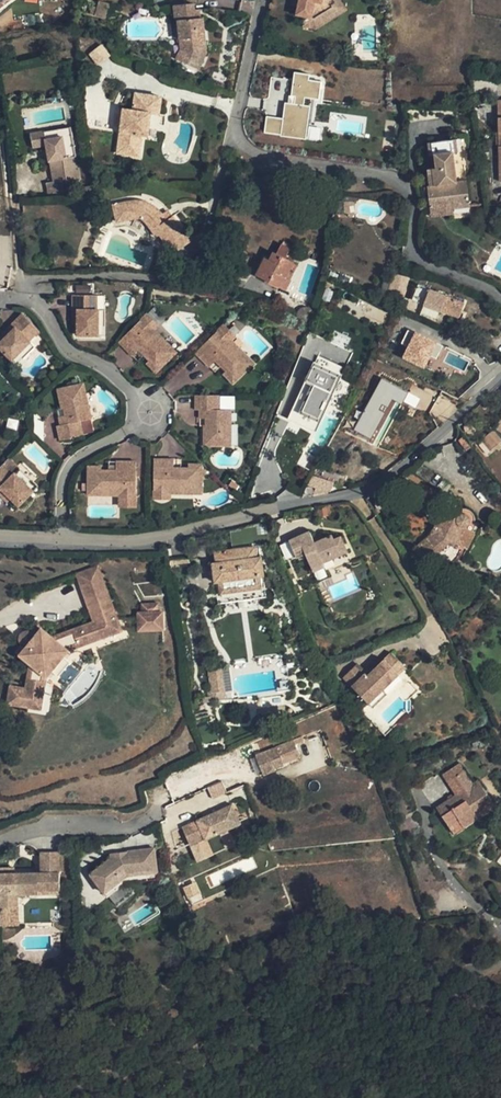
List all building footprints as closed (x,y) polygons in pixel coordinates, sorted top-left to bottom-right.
[(305,14),(319,18),(327,12),(326,0),(302,0),(301,3),(298,2),(296,12),(305,14)] [(341,4),(338,0),(326,0),(327,12),(341,4)] [(103,18),(106,5),(97,2),(95,7),(91,6),(89,14),(103,18)] [(195,2),(176,5),(179,21),(181,21),(185,49),(192,52),(188,63),(203,69),(210,51),(202,47),(200,36),(208,35),(205,17),(202,17),(198,18),(196,8),(195,2)] [(327,12),(327,18),(343,8),(341,4),(327,12)] [(314,26),(327,18),(327,12),(319,18),(305,14),(302,23),(314,26)] [(210,51),(208,35),(200,36),(202,47),(210,51)] [(88,54),(96,65),(109,55),(101,44),(88,54)] [(188,63),(192,52),(185,49),(181,60),(188,63)] [(309,75),(294,73),(290,97),(287,97),(288,105),(284,105),(283,120),(266,118),(264,134),(280,136),(279,139),(305,143),(309,108),(304,106),(305,100),(318,100),(320,84),(309,82),(309,75)] [(132,108),(124,107),(149,116),(150,111),(153,93),(135,92),(132,108)] [(161,95),(153,93),(150,111),(158,112),(161,95)] [(149,116),(124,107),(122,107),(121,114),(125,115),(124,124),(120,123),(116,151),(138,154),(141,133),(147,134),(149,116)] [(125,115),(121,114),(117,114),(116,122),(120,123),(124,124),(125,115)] [(48,140),(75,135),(73,127),(33,134),(35,147),(48,145),(48,140)] [(52,168),(54,181),(62,180),(67,180),(67,183),(81,181),(80,170),(77,170),(76,158),(79,157),(75,135),(48,140),(48,145),(52,168)] [(428,188),(430,208),(453,205),(453,210),(470,208),(467,183),(456,184),(453,154),(457,154),(455,141),(429,144),(431,157),(435,157),(437,174),(427,175),(429,188),(428,188)] [(143,221),(148,225),(156,219),(164,230),(160,234),(173,252),(190,240),(172,215),(170,217),(166,220),(161,214),(157,210),(150,205),(143,202),(135,201),(111,204),(114,221),(132,219),(138,219),(143,221)] [(453,205),(430,208),(431,219),(454,216),(453,210),(453,205)] [(165,211),(161,214),(166,220),(170,217),(165,211)] [(156,219),(148,225),(156,236),(160,234),(164,230),(156,219)] [(286,288),(291,279),(287,277),(294,262),(286,258),(291,248),(283,244),(278,253),(275,252),(271,260),(267,258),(259,274),(286,288)] [(287,277),(291,279),(299,265),(294,262),(287,277)] [(403,295),(408,278),(396,274),(391,292),(403,295)] [(458,316),(464,302),(419,284),(412,299),(424,303),(423,304),(440,311),(440,309),(458,316)] [(106,325),(106,309),(98,308),(98,294),(74,293),(74,309),(78,309),(78,323),(78,334),(98,335),(99,325),(106,325)] [(28,341),(39,330),(22,313),(12,323),(15,327),(4,337),(0,341),(0,348),(11,359),(17,352),(23,358),(34,346),(28,341)] [(159,325),(154,319),(148,313),(142,319),(148,325),(150,323),(155,329),(159,325)] [(155,329),(150,323),(148,325),(142,319),(119,341),(133,355),(139,350),(145,356),(149,360),(146,363),(156,372),(177,352),(155,329)] [(4,337),(15,327),(12,323),(1,334),(4,337)] [(235,337),(224,325),(218,331),(224,337),(226,335),(232,341),(235,337)] [(425,371),(440,346),(410,328),(401,343),(407,347),(401,357),(425,371)] [(224,337),(218,331),(196,353),(209,367),(216,361),(226,372),(223,374),(232,384),(253,364),(232,341),(226,335),(224,337)] [(139,361),(145,356),(139,350),(133,355),(139,361)] [(16,364),(23,358),(17,352),(11,359),(16,364)] [(398,399),(415,407),(419,397),(379,379),(354,431),(378,442),(398,399)] [(302,392),(298,400),(290,418),(302,424),(305,419),(316,424),(331,393),(307,381),(302,392)] [(83,407),(87,406),(83,385),(78,386),(83,407)] [(58,433),(81,433),(79,423),(90,421),(87,406),(83,407),(78,386),(57,390),(61,410),(63,409),(64,416),(58,418),(60,427),(57,427),(58,433)] [(226,445),(226,424),(230,424),(230,409),(219,409),(219,395),(196,395),(196,409),(200,409),(200,418),(206,418),(206,425),(204,425),(203,445),(226,445)] [(493,439),(500,450),(500,432),(493,439)] [(81,437),(81,433),(58,433),(59,441),(81,437)] [(154,459),(153,490),(161,490),(161,492),(169,493),(200,493),(201,465),(188,464),(188,468),(173,468),(173,459),(154,459)] [(86,497),(118,497),(126,497),(126,495),(134,495),(135,463),(115,463),(115,472),(100,472),(100,468),(87,468),(86,497)] [(0,467),(0,490),(10,500),(18,506),(32,492),(26,486),(31,481),(18,469),(12,475),(2,465),(0,467)] [(333,483),(312,476),(308,484),(316,487),(314,494),(325,493),(326,490),(330,491),(333,483)] [(37,487),(31,481),(26,486),(32,492),(37,487)] [(7,503),(10,500),(0,490),(0,496),(7,503)] [(126,497),(118,497),(118,508),(134,508),(134,495),(126,495),(126,497)] [(332,505),(328,505),(328,506),(317,507),(318,516),(329,515),(329,514),(329,513),(330,512),(331,511),(332,510),(332,505)] [(443,509),(440,515),(446,518),(449,512),(443,509)] [(446,518),(440,515),(430,534),(414,548),(427,562),(445,546),(447,542),(466,551),(480,522),(471,517),(468,513),(464,512),(460,513),(454,511),(453,514),(449,512),(446,518)] [(345,552),(339,536),(333,538),(332,535),(325,537),(324,534),(312,538),(309,531),(289,540),(296,557),(305,553),(312,570),(324,565),(322,562),(345,552)] [(256,547),(223,551),(223,556),(221,559),(216,560),(216,564),(212,564),(213,573),(218,573),(219,582),(221,595),(261,590),(259,577),(257,558),(256,547)] [(223,556),(223,551),(215,552),(216,560),(221,559),(223,556)] [(7,706),(40,711),(45,678),(50,672),(61,657),(66,651),(78,646),(76,643),(96,635),(93,627),(115,618),(95,566),(73,574),(91,622),(50,638),(39,629),(17,657),(28,665),(25,690),(9,688),(7,706)] [(139,603),(140,611),(156,610),(156,602),(139,603)] [(161,628),(160,610),(156,610),(140,611),(136,611),(137,630),(161,628)] [(120,630),(115,618),(93,627),(96,635),(76,643),(78,646),(120,630)] [(14,654),(17,657),(39,629),(36,627),(30,635),(28,634),(25,635),(23,636),(22,637),(20,640),(20,643),(20,646),(14,654)] [(391,654),(375,670),(367,676),(365,674),(356,665),(343,678),(367,704),(382,690),(405,669),(391,654)] [(68,663),(61,657),(50,672),(57,677),(68,663)] [(367,676),(375,670),(372,667),(365,674),(367,676)] [(207,672),(212,697),(227,694),(222,669),(207,672)] [(398,697),(404,704),(417,692),(410,685),(398,697)] [(387,695),(382,690),(367,704),(372,708),(387,695)] [(335,735),(332,725),(331,725),(317,731),(321,740),(324,739),(335,735)] [(334,765),(324,739),(321,740),(329,761),(310,769),(312,774),(334,765)] [(487,744),(486,739),(472,744),(474,749),(477,748),(482,748),(484,744),(487,744)] [(292,741),(276,747),(282,763),(287,761),(298,757),(292,741)] [(276,747),(255,755),(261,771),(262,775),(274,770),(273,767),(282,763),(276,747)] [(298,757),(287,761),(293,776),(304,771),(298,757)] [(443,775),(447,782),(453,779),(461,792),(455,795),(436,808),(448,827),(458,821),(462,828),(477,818),(477,817),(474,813),(491,802),(477,781),(472,785),(459,764),(443,775)] [(453,779),(447,782),(455,795),(461,792),(453,779)] [(279,805),(276,795),(263,800),(268,813),(281,808),(279,805)] [(494,806),(491,802),(474,813),(477,817),(494,806)] [(231,804),(180,827),(189,846),(204,839),(218,833),(226,829),(239,823),(231,804)] [(458,821),(448,827),(453,834),(462,828),(458,821)] [(204,839),(189,846),(197,863),(212,856),(204,839)] [(109,858),(88,875),(103,893),(125,875),(155,872),(152,848),(125,851),(126,856),(109,858)] [(17,905),(17,903),(27,893),(46,893),(46,889),(59,889),(59,851),(41,851),(41,872),(0,872),(0,905),(17,905)] [(125,875),(103,893),(107,897),(125,882),(156,878),(155,872),(125,875)]
